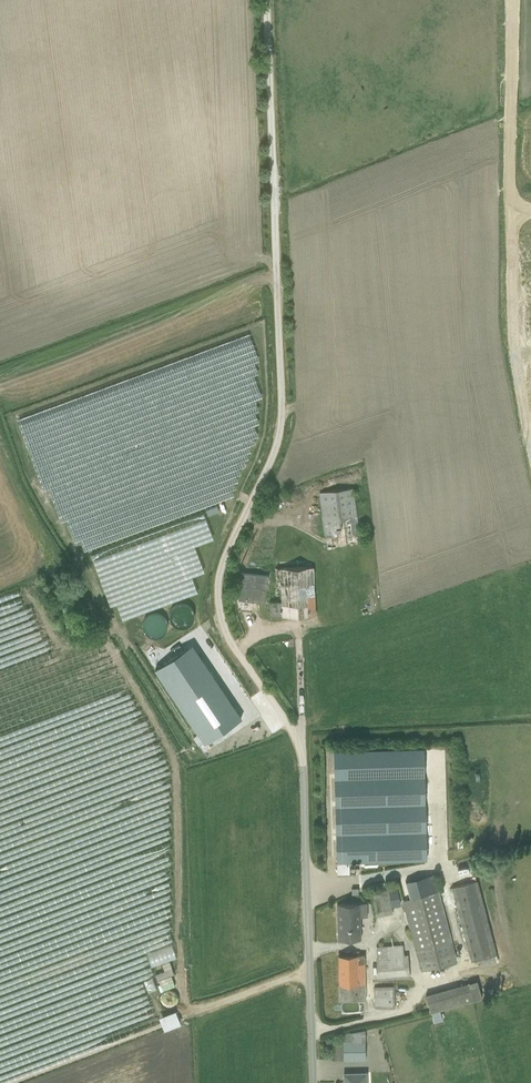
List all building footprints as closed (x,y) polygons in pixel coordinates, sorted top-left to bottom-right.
[(327,550),(331,590),(364,586),(358,532),(359,532),(353,487),(318,492),(324,536),(326,549),(327,550)] [(260,568),(262,602),(269,602),(270,616),(315,614),(313,575),(316,575),(315,568),(313,568),(313,566),(313,564),(306,564),(306,557),(305,557),(304,547),(279,549),(280,568),(260,568)] [(277,664),(278,649),(268,648),(267,664),(277,664)] [(424,746),(330,748),(333,872),(348,871),(348,863),(427,861),(424,746)] [(452,888),(468,950),(493,944),(477,882),(452,888)] [(374,890),(379,910),(402,903),(397,884),(374,890)] [(407,903),(422,963),(452,955),(437,896),(407,903)] [(338,906),(339,938),(360,937),(359,919),(364,918),(364,905),(338,906)] [(379,938),(377,965),(404,967),(406,940),(379,938)] [(335,951),(334,994),(361,995),(362,952),(335,951)] [(162,957),(155,960),(158,967),(149,971),(152,977),(168,971),(162,957)] [(423,971),(437,967),(435,962),(422,965),(423,971)] [(427,990),(433,1017),(476,1006),(469,979),(427,990)] [(388,984),(368,984),(368,1004),(388,1004),(388,984)] [(168,1004),(168,992),(156,991),(155,1004),(168,1004)] [(342,1027),(342,1052),(366,1052),(366,1028),(342,1027)] [(343,1082),(368,1082),(368,1071),(343,1071),(343,1082)]
